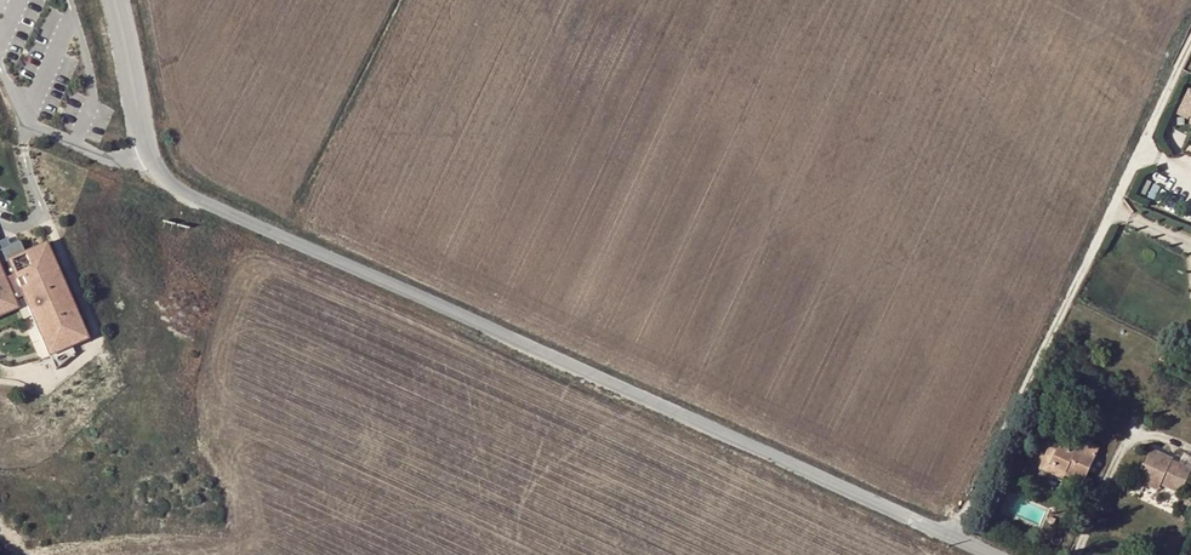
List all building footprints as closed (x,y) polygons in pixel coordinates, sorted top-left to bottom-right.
[(1188,92),(1178,113),(1190,119),(1190,93),(1188,92)] [(2,250),(11,246),(7,238),(0,241),(0,244),(2,250)] [(18,309),(14,300),(23,296),(46,349),(48,349),(51,356),(71,347),(87,340),(84,333),(85,333),(46,243),(25,253),(20,242),(0,251),(0,316),(18,309)] [(71,347),(51,356),(56,369),(74,354),(71,347)] [(1049,369),(1046,377),(1056,381),(1059,374),(1049,369)] [(1079,441),(1075,451),(1074,454),(1067,451),(1051,445),(1040,470),(1063,481),(1064,477),(1082,485),(1098,450),(1079,441)] [(1166,461),(1167,458),(1149,450),(1135,482),(1153,490),(1156,484),(1160,486),(1180,495),(1185,483),(1190,471),(1171,462),(1166,461)]
